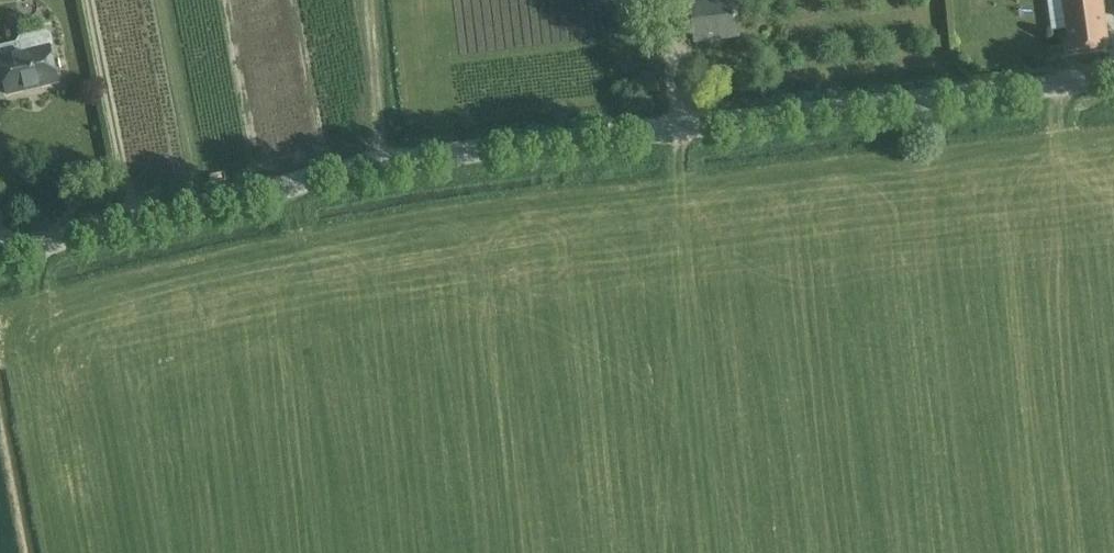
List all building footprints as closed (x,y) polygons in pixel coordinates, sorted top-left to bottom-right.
[(694,41),(739,36),(735,1),(739,1),(739,0),(694,0),(694,2),(690,3),(694,41)] [(1107,46),(1101,0),(1063,0),(1069,51),(1107,46)] [(0,59),(0,63),(3,76),(1,79),(3,87),(6,89),(7,94),(58,82),(50,47),(52,44),(50,35),(45,32),(22,38),(19,42),(3,46),(6,58),(0,59)]
